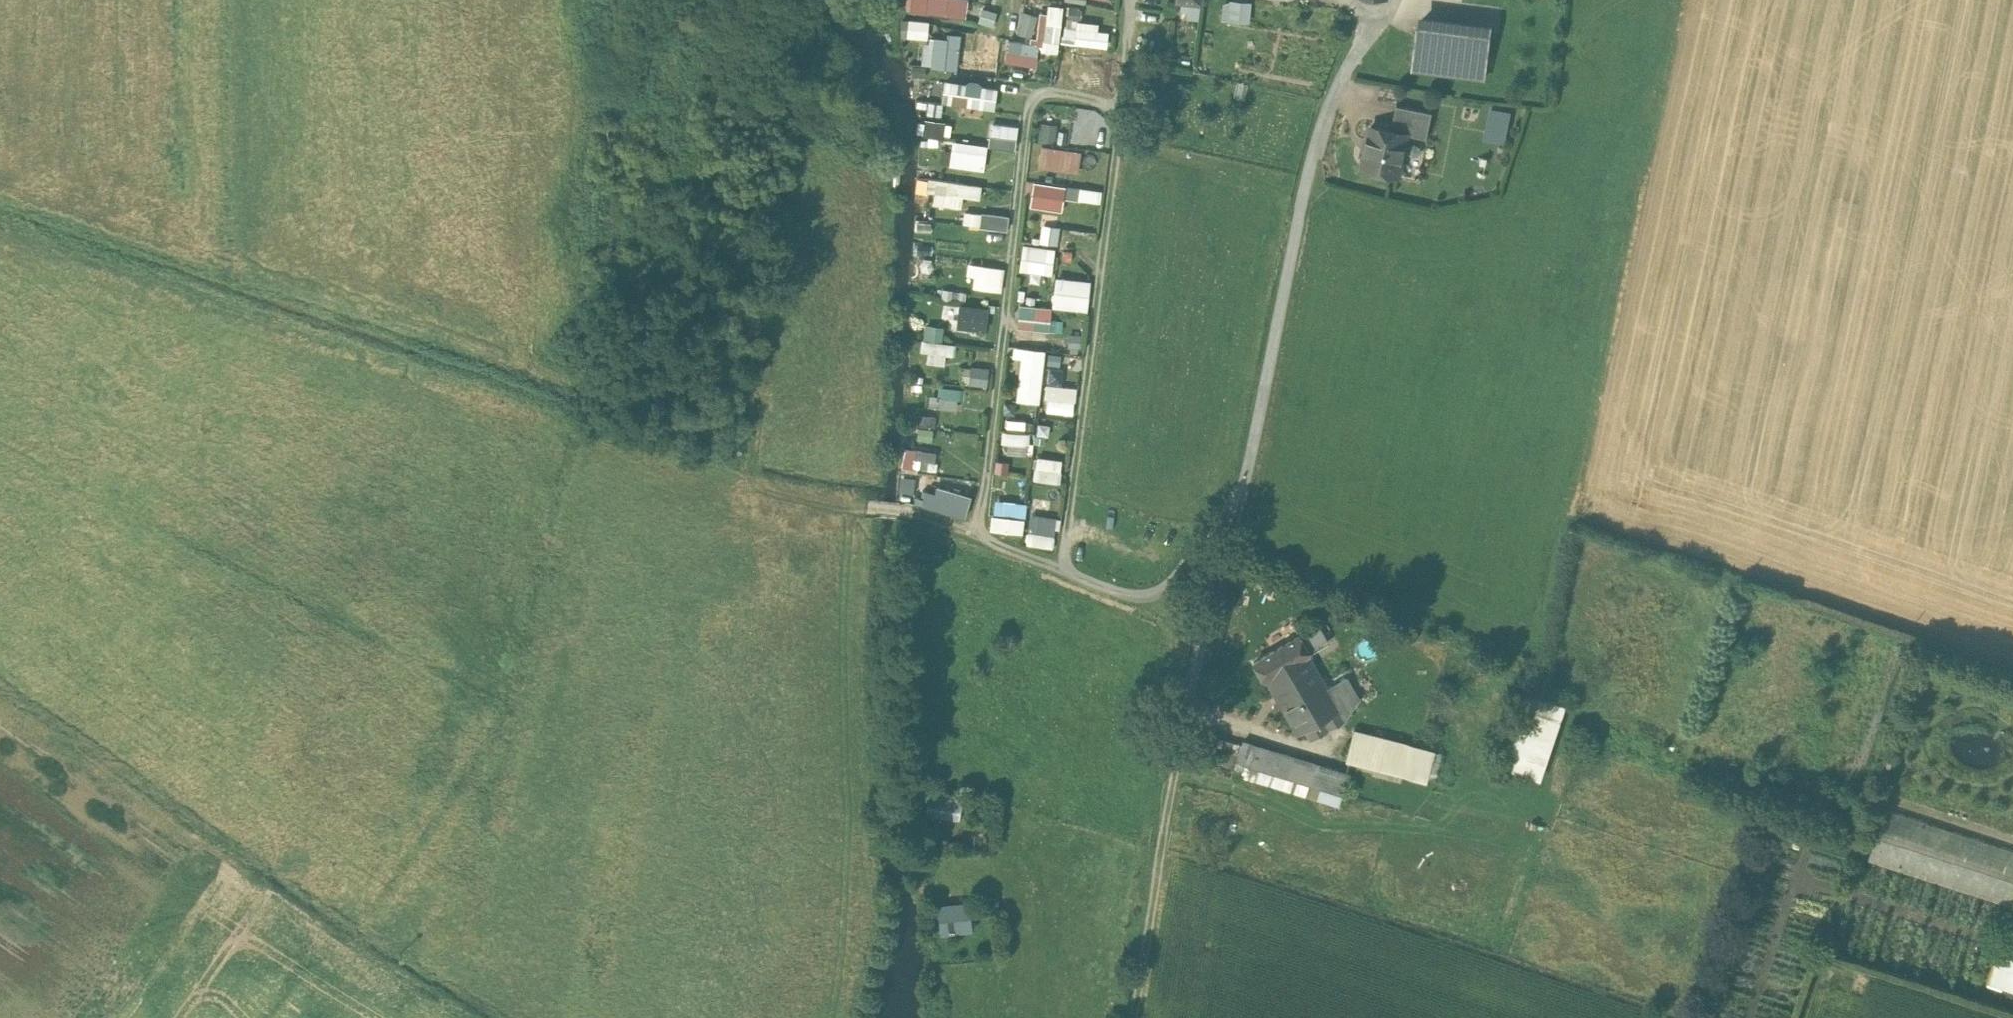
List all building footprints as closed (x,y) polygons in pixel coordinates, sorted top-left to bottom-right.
[(967,14),(968,0),(910,0),(910,12),(967,14)] [(1174,7),(1196,9),(1197,0),(1175,0),(1174,7)] [(1249,0),(1227,0),(1226,19),(1248,21),(1250,0),(1249,0)] [(1348,4),(1378,10),(1379,0),(1349,0),(1348,4)] [(1048,3),(1048,11),(1038,11),(1037,49),(1059,50),(1061,3),(1048,3)] [(983,5),(979,19),(994,24),(999,11),(983,5)] [(1034,34),(1036,12),(1021,11),(1019,33),(1034,34)] [(900,37),(929,37),(929,19),(901,19),(900,37)] [(1107,45),(1110,23),(1065,19),(1063,41),(1107,45)] [(1418,22),(1413,61),(1486,70),(1491,31),(1418,22)] [(924,38),(922,66),(968,69),(968,65),(996,67),(999,38),(977,36),(976,50),(960,48),(961,32),(949,31),(948,39),(924,38)] [(1007,40),(1006,62),(1037,63),(1038,41),(1007,40)] [(995,106),(997,84),(944,79),(942,102),(995,106)] [(1432,111),(1397,103),(1392,128),(1407,131),(1407,132),(1427,136),(1432,111)] [(1506,140),(1512,109),(1490,104),(1483,136),(1506,140)] [(1072,134),(1097,137),(1101,109),(1076,105),(1072,134)] [(924,119),(924,135),(943,136),(944,120),(924,119)] [(1014,148),(1018,125),(991,120),(988,144),(1014,148)] [(1040,121),(1039,139),(1056,140),(1057,122),(1040,121)] [(1392,128),(1371,123),(1362,166),(1398,174),(1407,132),(1407,131),(1392,128)] [(952,140),(951,166),(986,167),(986,141),(952,140)] [(1040,145),(1039,168),(1080,169),(1080,147),(1040,145)] [(932,203),(962,207),(964,195),(981,197),(983,184),(928,177),(927,189),(934,190),(932,203)] [(1032,182),(1031,207),(1063,208),(1063,197),(1083,197),(1083,184),(1032,182)] [(966,207),(963,222),(1007,230),(1009,215),(966,207)] [(1040,242),(1059,244),(1061,225),(1043,222),(1040,242)] [(1053,272),(1056,245),(1023,242),(1020,269),(1053,272)] [(966,274),(974,275),(973,286),(1001,290),(1005,266),(968,261),(966,274)] [(1087,309),(1092,279),(1056,274),(1052,304),(1087,309)] [(955,325),(984,330),(988,306),(959,301),(955,325)] [(1017,326),(1052,327),(1052,304),(1018,303),(1017,326)] [(925,323),(923,336),(941,339),(944,326),(925,323)] [(944,352),(956,353),(957,342),(922,339),(921,350),(928,350),(927,362),(944,363),(944,352)] [(1017,400),(1042,400),(1044,346),(1013,345),(1013,355),(1018,356),(1017,400)] [(962,383),(989,383),(989,364),(962,364),(962,383)] [(1049,379),(1045,409),(1073,413),(1078,383),(1049,379)] [(937,407),(959,409),(961,387),(939,385),(937,407)] [(919,413),(918,423),(936,426),(938,416),(919,413)] [(917,440),(933,440),(933,427),(917,427),(917,440)] [(1005,430),(1004,454),(1029,455),(1030,431),(1005,430)] [(1036,455),(1035,480),(1061,480),(1062,456),(1036,455)] [(935,483),(971,492),(973,483),(938,474),(935,483)] [(970,494),(927,485),(923,507),(966,515),(970,494)] [(994,498),(990,529),(1023,533),(1027,501),(994,498)] [(1054,546),(1057,515),(1030,513),(1028,544),(1054,546)] [(1316,622),(1297,633),(1308,651),(1326,640),(1316,622)] [(1308,651),(1297,633),(1253,659),(1263,677),(1265,676),(1297,731),(1321,717),(1338,707),(1326,686),(1306,652),(1308,651)] [(1357,698),(1344,675),(1326,686),(1338,707),(1344,717),(1344,718),(1357,698)] [(1530,693),(1509,769),(1538,777),(1559,701),(1530,693)] [(1338,707),(1321,717),(1327,727),(1344,717),(1338,707)] [(1409,745),(1353,730),(1347,755),(1403,768),(1409,745)] [(1255,744),(1241,739),(1234,760),(1245,762),(1249,763),(1255,744)] [(1347,773),(1255,744),(1249,763),(1341,792),(1347,773)] [(1433,751),(1409,745),(1403,768),(1429,774),(1433,751)] [(1249,763),(1245,762),(1241,774),(1337,805),(1341,792),(1249,763)] [(955,796),(931,794),(930,819),(954,821),(955,796)] [(1885,808),(1868,860),(1910,874),(2012,908),(2012,907),(2012,849),(1885,808)] [(969,904),(939,907),(942,934),(972,930),(969,904)] [(1998,952),(1986,987),(2012,996),(2012,957),(1998,952)]
